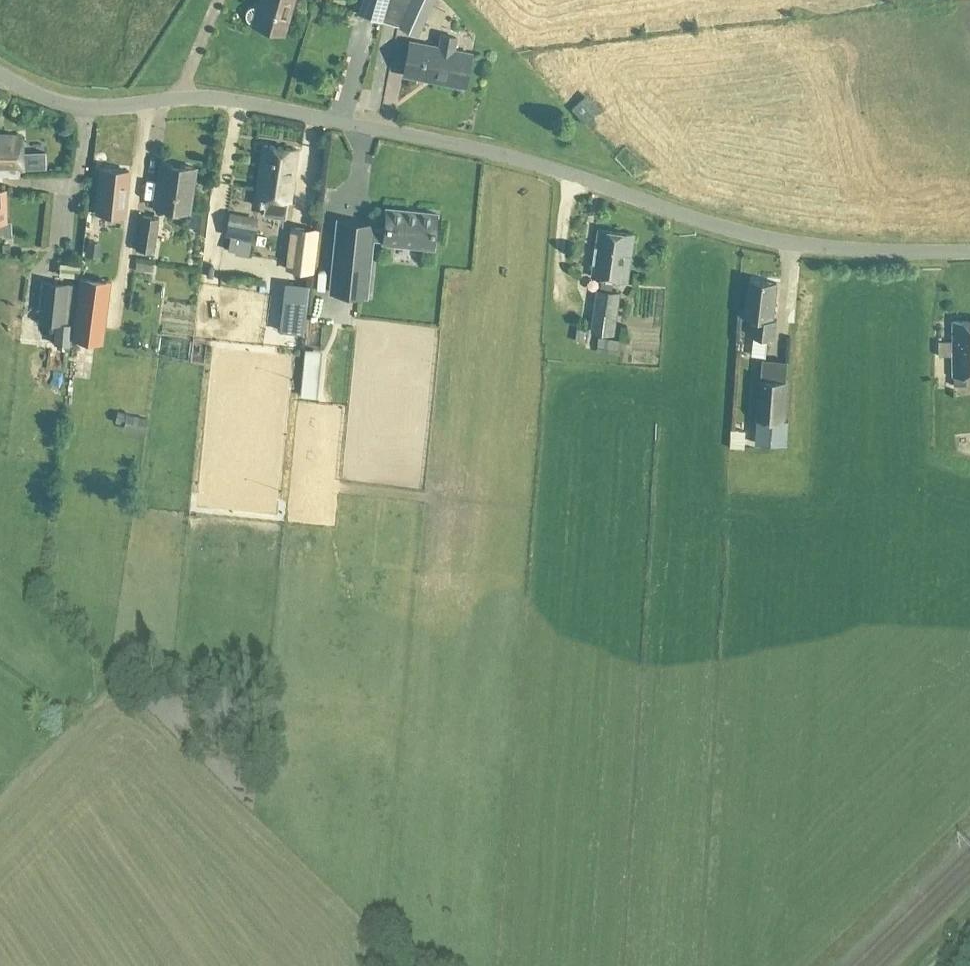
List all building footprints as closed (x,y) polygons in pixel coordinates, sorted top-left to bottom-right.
[(257,6),(250,6),(246,11),(247,18),(252,21),(252,23),(285,32),(294,0),(258,0),(257,6)] [(357,13),(382,20),(382,19),(388,0),(361,0),(357,13)] [(382,20),(398,26),(418,34),(426,16),(432,3),(433,0),(388,0),(382,19),(382,20)] [(440,32),(437,45),(410,40),(403,74),(465,86),(472,52),(455,49),(458,35),(440,32)] [(584,84),(569,95),(581,110),(595,98),(584,84)] [(21,174),(21,167),(45,166),(45,150),(21,151),(21,134),(0,134),(0,174),(21,174)] [(266,198),(290,201),(297,149),(263,144),(255,203),(266,204),(266,198)] [(154,205),(189,210),(196,167),(160,161),(154,205)] [(96,211),(124,214),(129,169),(101,166),(96,211)] [(373,224),(337,220),(330,292),(365,295),(371,240),(383,241),(433,246),(436,213),(386,208),(384,229),(373,228),(373,224)] [(257,217),(230,211),(225,234),(252,240),(257,217)] [(159,216),(140,214),(135,248),(154,250),(159,216)] [(313,271),(318,229),(291,225),(286,268),(313,271)] [(597,287),(591,330),(615,333),(621,291),(613,289),(614,279),(628,281),(635,233),(598,228),(591,275),(602,277),(600,288),(597,287)] [(88,241),(86,255),(98,256),(100,243),(88,241)] [(110,279),(78,275),(70,338),(103,342),(110,279)] [(777,282),(750,278),(745,316),(753,317),(751,334),(754,334),(751,354),(766,356),(768,336),(775,336),(777,318),(773,318),(777,282)] [(75,283),(41,280),(37,321),(72,323),(75,283)] [(953,354),(954,376),(969,376),(969,320),(953,320),(953,340),(939,340),(939,355),(953,354)] [(588,328),(576,327),(575,337),(587,338),(588,328)] [(598,336),(597,350),(620,353),(622,339),(598,336)] [(318,370),(303,369),(301,393),(315,395),(318,370)] [(755,418),(753,442),(784,444),(786,420),(789,379),(758,378),(755,418)] [(146,417),(117,410),(114,421),(124,423),(123,427),(142,432),(146,417)]
